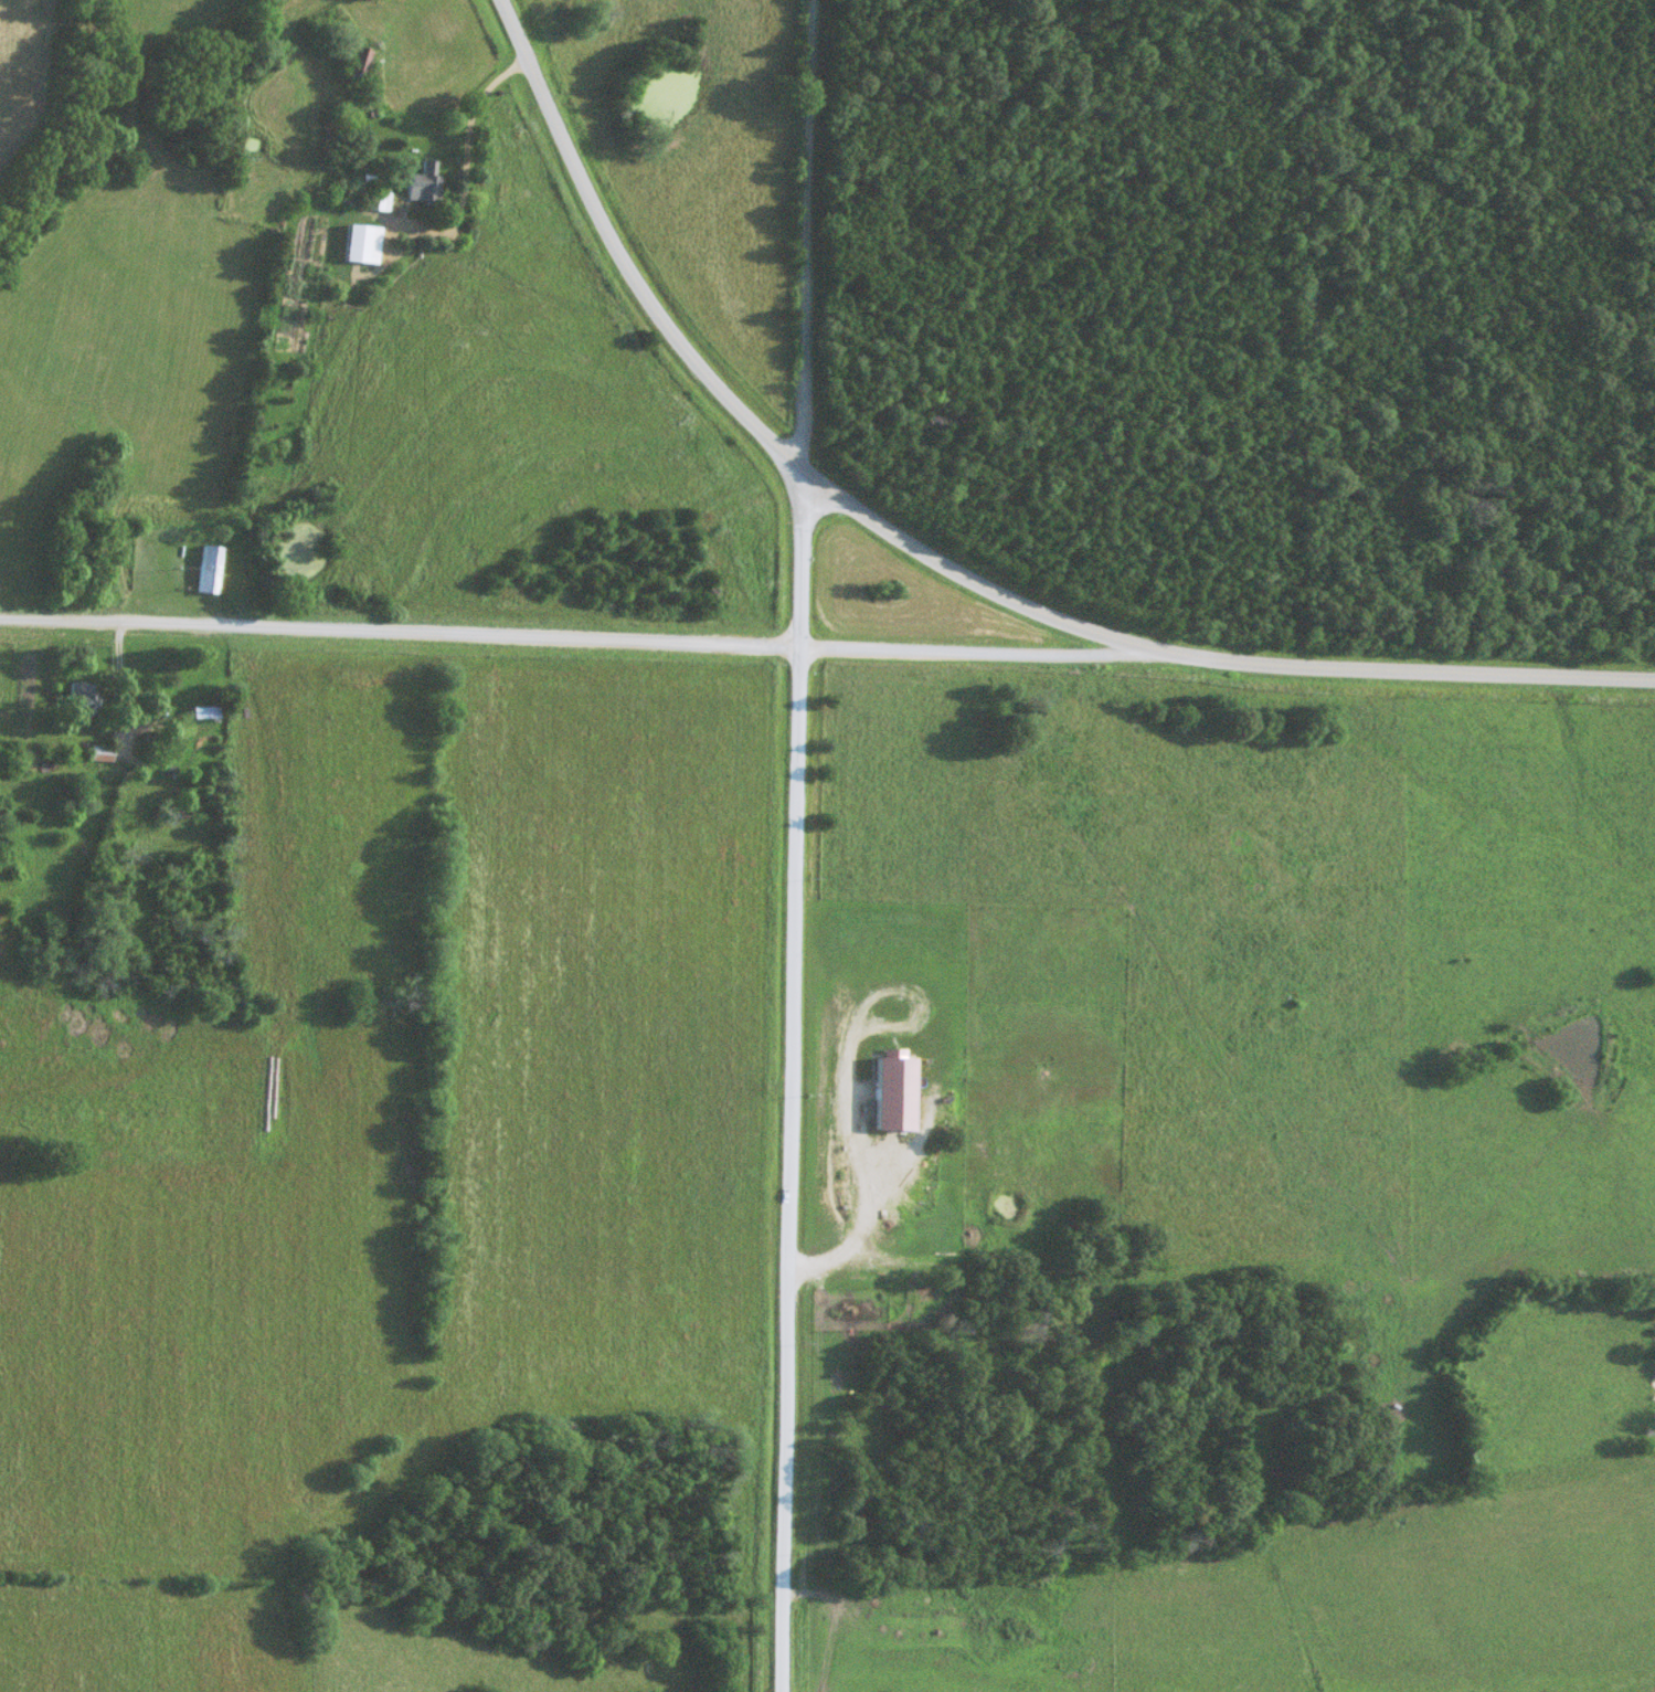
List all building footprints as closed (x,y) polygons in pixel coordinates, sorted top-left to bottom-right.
[(373,53),(354,48),(346,79),(366,83),(373,53)] [(424,176),(410,176),(410,202),(442,202),(442,162),(424,162),(424,176)] [(392,212),(392,194),(373,194),(373,212),(392,212)] [(347,263),(381,266),(385,229),(350,226),(347,263)] [(227,549),(206,546),(201,594),(221,596),(227,549)] [(98,684),(71,684),(71,718),(98,718),(98,684)] [(90,763),(115,763),(115,747),(90,747),(90,763)]
